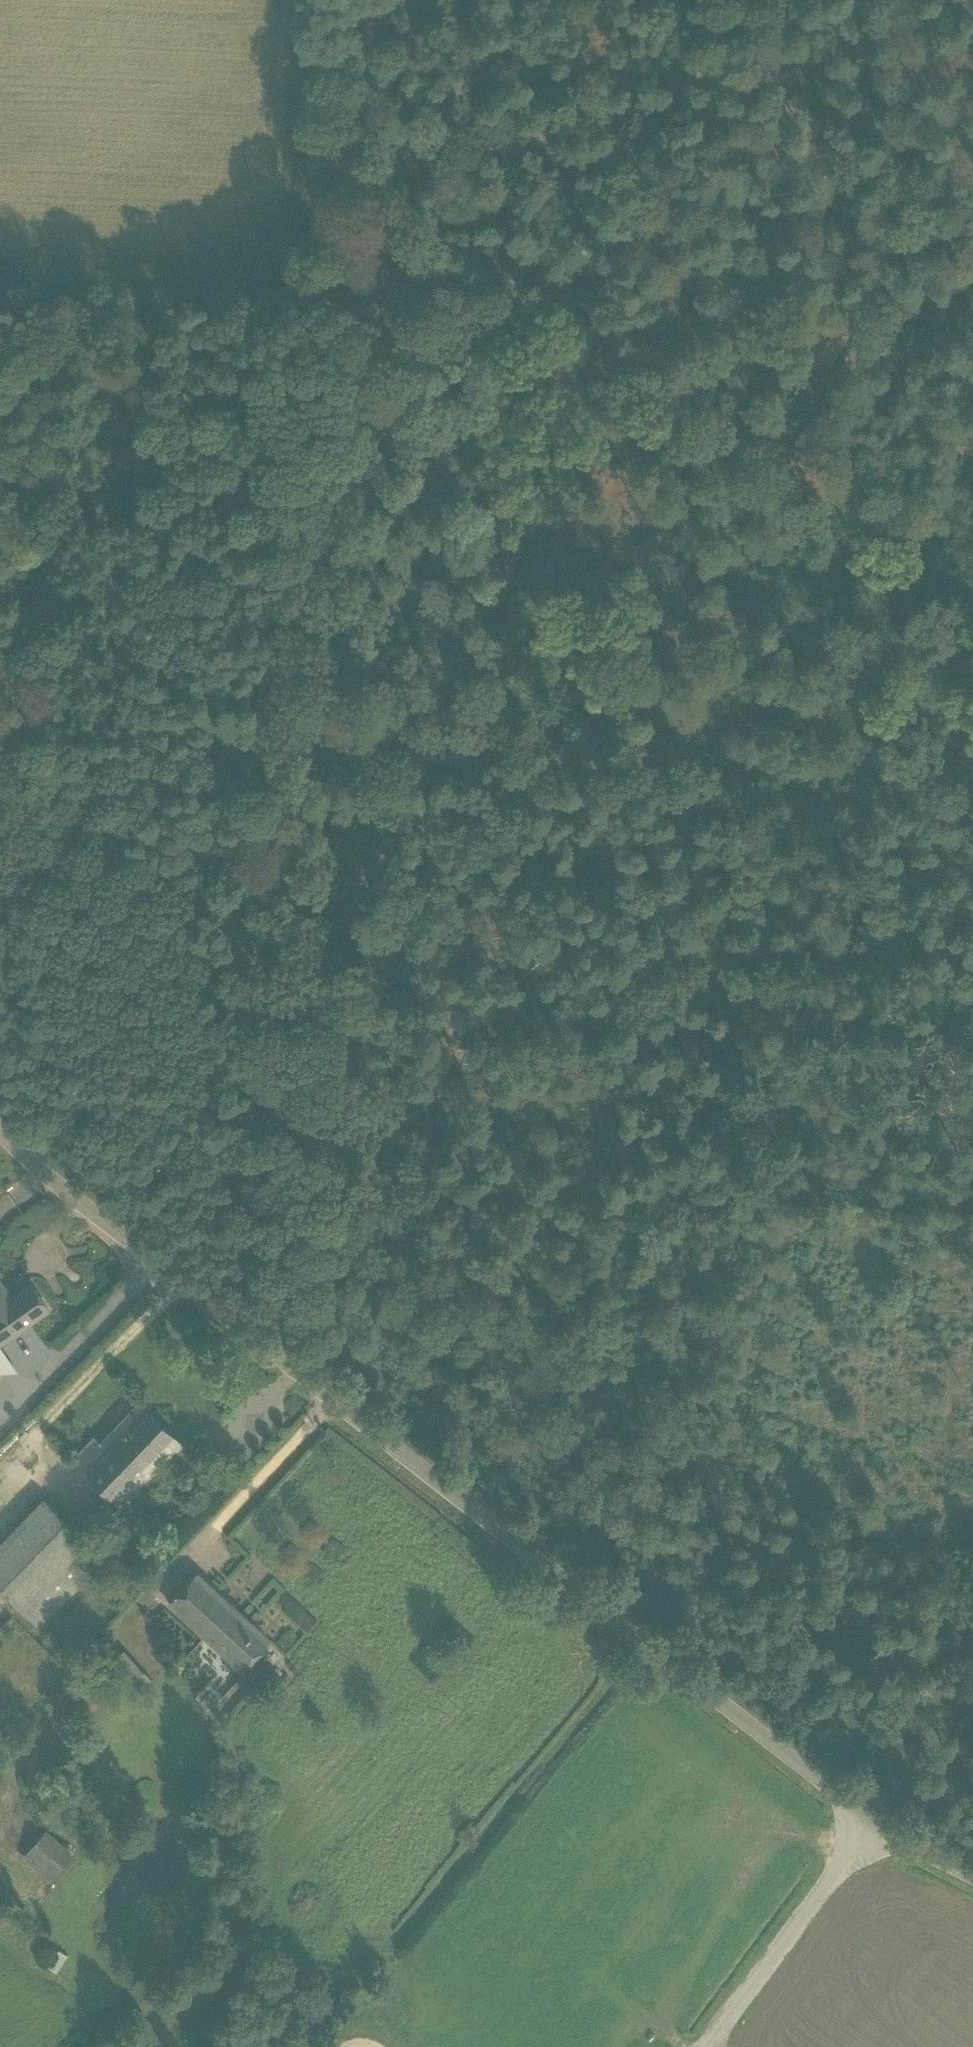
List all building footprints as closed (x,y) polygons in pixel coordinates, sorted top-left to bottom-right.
[(49,1311),(29,1284),(10,1298),(0,1283),(0,1346),(49,1311)] [(121,1510),(182,1445),(138,1403),(100,1443),(94,1437),(70,1461),(121,1510)] [(13,1441),(1,1429),(0,1430),(0,1454),(13,1441)] [(0,1556),(0,1598),(43,1638),(93,1585),(75,1568),(88,1553),(43,1510),(0,1556)] [(239,1673),(271,1640),(199,1572),(167,1605),(239,1673)] [(33,1828),(9,1854),(37,1880),(61,1854),(33,1828)]
